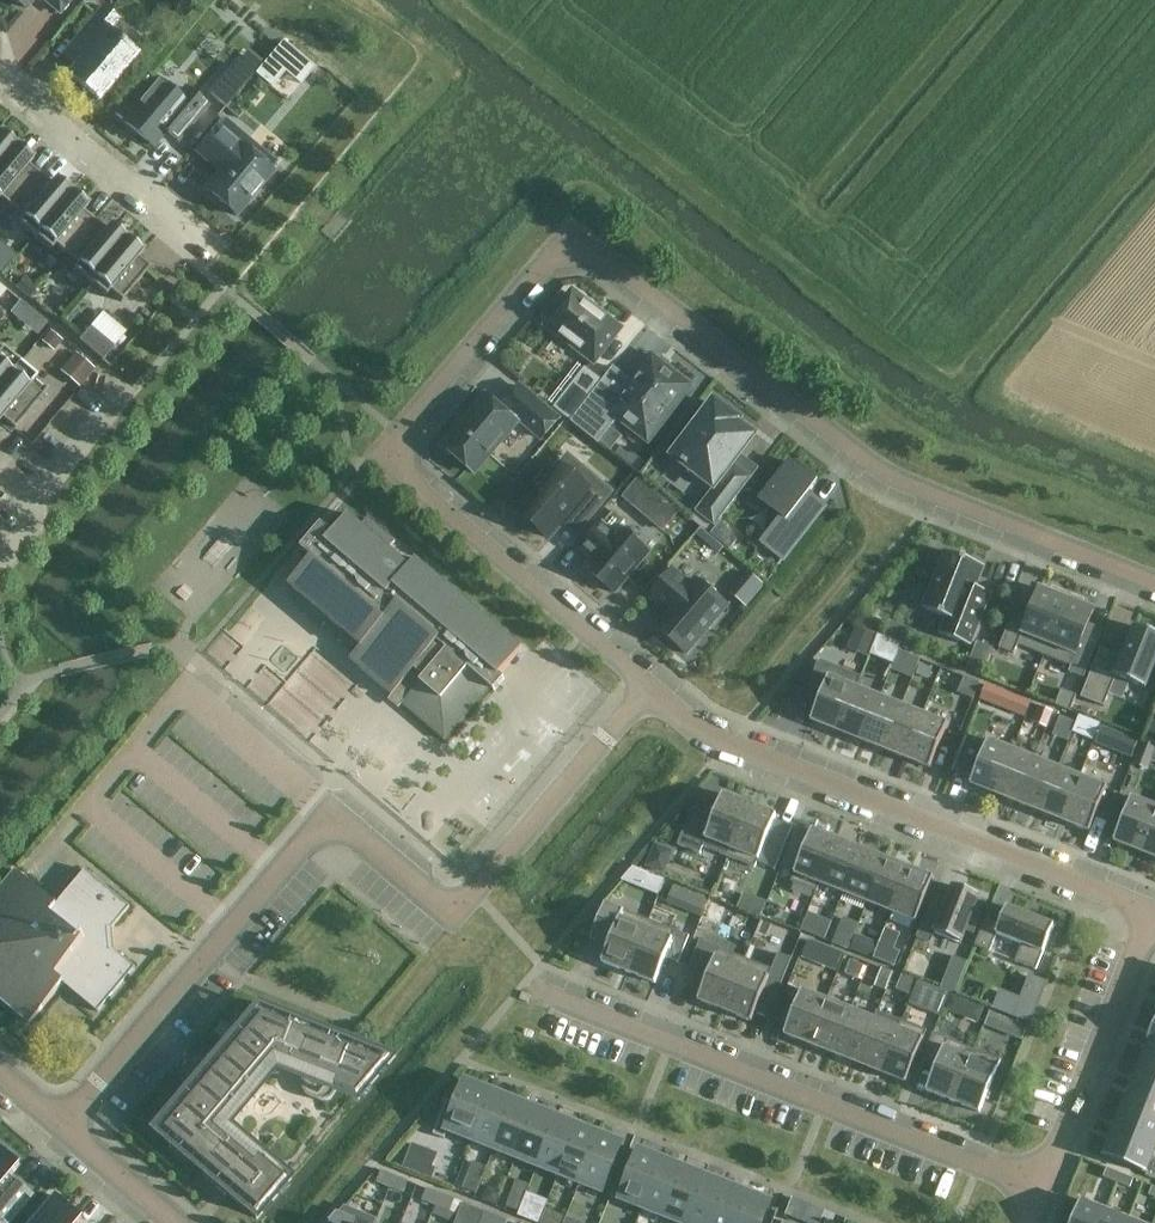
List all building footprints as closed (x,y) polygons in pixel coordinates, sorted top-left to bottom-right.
[(26,9),(33,0),(15,0),(26,9)] [(43,0),(59,13),(70,0),(44,0),(43,0)] [(104,7),(91,22),(76,40),(89,51),(68,75),(98,100),(137,54),(109,30),(118,19),(104,7)] [(280,50),(291,58),(299,48),(289,39),(280,50)] [(158,81),(140,102),(124,121),(115,113),(114,114),(153,147),(166,132),(179,143),(194,124),(208,108),(184,88),(177,97),(158,81)] [(236,216),(251,198),(272,172),(242,147),(249,140),(224,119),(196,152),(211,164),(213,161),(222,169),(204,190),(236,216)] [(16,147),(6,138),(1,144),(0,143),(0,166),(16,147)] [(0,166),(0,200),(11,209),(39,176),(28,167),(33,161),(16,147),(0,166)] [(18,223),(34,237),(71,193),(55,179),(50,185),(39,176),(11,209),(22,218),(18,223)] [(88,207),(81,202),(71,193),(34,237),(50,251),(55,246),(66,255),(94,222),(83,213),(88,207)] [(73,269),(89,283),(126,239),(110,225),(104,231),(94,222),(66,255),(77,264),(73,269)] [(142,253),(136,248),(126,239),(89,283),(105,297),(110,292),(121,302),(149,269),(148,268),(137,259),(142,253)] [(0,253),(0,275),(14,259),(2,250),(0,253)] [(16,288),(28,299),(37,288),(24,278),(16,288)] [(38,288),(29,299),(40,308),(49,297),(38,288)] [(573,294),(548,326),(594,361),(618,329),(573,294)] [(102,361),(114,347),(90,327),(79,341),(102,361)] [(50,331),(41,342),(53,351),(61,340),(50,331)] [(1,420),(14,431),(48,390),(35,380),(37,378),(2,349),(0,351),(0,421),(1,420)] [(75,353),(60,371),(80,387),(95,369),(75,353)] [(628,419),(653,438),(692,387),(651,355),(615,401),(597,387),(570,423),(598,444),(617,419),(624,424),(628,419)] [(584,368),(553,408),(570,421),(601,381),(584,368)] [(501,409),(487,396),(452,437),(450,435),(438,448),(448,456),(450,453),(474,474),(520,420),(542,439),(558,420),(519,387),(501,409)] [(707,496),(726,511),(752,478),(732,462),(751,436),(735,424),(737,421),(714,404),(674,456),(684,463),(682,465),(687,469),(688,467),(696,473),(695,475),(713,489),(707,496)] [(784,561),(812,524),(795,511),(816,483),(790,463),(760,501),(781,517),(761,543),(784,561)] [(540,488),(520,513),(551,539),(567,520),(573,520),(574,519),(582,526),(581,527),(582,528),(612,493),(582,468),(573,478),(559,466),(555,472),(549,467),(535,483),(540,488)] [(638,479),(622,498),(662,533),(679,513),(638,479)] [(606,543),(585,568),(615,593),(649,553),(619,528),(625,522),(613,512),(595,534),(606,543)] [(445,741),(490,688),(494,691),(504,679),(500,676),(523,649),(522,648),(521,649),(417,561),(418,560),(417,559),(410,567),(402,561),(403,560),(401,559),(401,560),(389,550),(395,542),(368,519),(361,527),(349,517),(350,516),(349,515),(332,534),(321,525),(301,549),(312,558),(288,586),(289,587),(290,586),(302,597),(295,604),(323,628),(329,620),(341,630),(340,631),(342,632),(347,626),(355,632),(343,645),(354,654),(349,661),(350,662),(351,661),(391,695),(390,696),(392,697),(397,691),(406,699),(402,704),(445,741)] [(702,535),(691,549),(699,555),(709,554),(716,546),(702,535)] [(976,588),(984,567),(945,551),(922,609),(946,618),(940,635),(970,647),(991,594),(976,588)] [(664,610),(664,609),(668,613),(655,628),(687,655),(728,607),(696,580),(691,585),(673,570),(649,598),(664,610)] [(749,574),(731,595),(746,607),(764,586),(749,574)] [(1019,645),(1044,655),(1069,595),(1053,589),(1051,594),(1039,589),(1025,623),(1013,618),(1000,649),(1014,655),(1019,645)] [(1069,595),(1044,655),(1071,667),(1094,611),(1082,606),(1084,601),(1069,595)] [(851,644),(858,627),(846,622),(834,637),(851,644)] [(1081,698),(1104,707),(1115,678),(1145,690),(1154,664),(1154,635),(1134,627),(1122,658),(1100,649),(1081,698)] [(877,635),(872,649),(894,657),(899,643),(877,635)] [(977,642),(966,669),(981,675),(992,648),(977,642)] [(838,733),(860,678),(819,661),(809,686),(823,691),(810,722),(838,733)] [(857,689),(861,678),(860,678),(838,733),(862,742),(880,698),(857,689)] [(963,678),(957,693),(973,699),(979,684),(963,678)] [(1061,690),(1055,706),(1070,712),(1076,696),(1061,690)] [(1007,695),(1000,714),(1021,722),(1029,703),(1007,695)] [(880,698),(862,742),(884,751),(901,706),(880,698)] [(905,759),(923,715),(901,706),(884,751),(905,759)] [(1038,707),(1032,723),(1047,729),(1053,713),(1038,707)] [(930,769),(947,725),(923,715),(905,759),(930,769)] [(1085,719),(1079,734),(1093,739),(1099,725),(1085,719)] [(1147,739),(1154,742),(1154,720),(1147,739)] [(1116,733),(1109,750),(1132,759),(1138,742),(1116,733)] [(995,796),(1012,752),(987,742),(969,787),(995,796)] [(1154,751),(1154,747),(1141,742),(1132,765),(1147,771),(1154,751)] [(1016,805),(1034,760),(1012,752),(995,796),(1016,805)] [(1034,760),(1016,805),(1040,814),(1057,769),(1036,761),(1034,760)] [(1040,814),(1064,823),(1081,778),(1057,769),(1040,814)] [(1089,833),(1106,788),(1081,778),(1064,823),(1089,833)] [(749,805),(722,794),(713,818),(692,809),(678,845),(700,854),(703,847),(728,858),(749,805)] [(1136,851),(1153,807),(1131,798),(1113,842),(1136,851)] [(776,816),(749,805),(728,858),(755,868),(776,816)] [(1153,807),(1136,851),(1154,859),(1154,808),(1153,807)] [(816,892),(836,840),(812,830),(791,882),(816,892)] [(860,849),(836,840),(816,892),(817,893),(820,885),(843,894),(860,849)] [(767,841),(761,857),(775,863),(782,846),(767,841)] [(655,844),(646,867),(664,874),(673,852),(655,844)] [(867,903),(885,859),(860,849),(843,894),(867,903)] [(786,854),(781,868),(790,871),(795,857),(786,854)] [(909,869),(885,859),(867,903),(891,913),(909,869)] [(909,869),(891,913),(916,923),(933,879),(909,869)] [(105,886),(86,870),(57,905),(16,871),(0,890),(0,999),(30,1024),(64,983),(98,1012),(135,968),(115,951),(110,951),(108,929),(113,928),(130,908),(105,886)] [(947,899),(934,894),(923,921),(936,926),(933,933),(960,944),(979,897),(953,886),(947,899)] [(755,888),(745,911),(761,918),(770,894),(755,888)] [(711,901),(703,920),(719,926),(727,907),(711,901)] [(628,973),(649,921),(604,903),(590,938),(608,945),(601,963),(628,973)] [(1022,945),(1015,962),(1036,971),(1053,926),(1006,908),(999,924),(986,919),(975,947),(989,952),(996,935),(1022,945)] [(808,912),(800,931),(825,940),(832,922),(808,912)] [(649,921),(628,973),(655,984),(665,958),(678,964),(689,937),(649,921)] [(853,936),(838,930),(833,943),(848,949),(853,936)] [(856,935),(850,950),(873,959),(879,944),(856,935)] [(807,944),(801,958),(836,972),(843,955),(810,941),(807,944)] [(697,1000),(724,1011),(745,959),(719,948),(697,1000)] [(745,959),(724,1011),(751,1022),(772,970),(745,959)] [(881,969),(874,987),(886,991),(892,974),(893,972),(882,968),(881,969)] [(948,970),(941,987),(955,993),(962,976),(948,970)] [(1000,990),(992,1010),(993,1010),(1011,1017),(1030,1025),(1047,982),(1029,975),(1020,998),(1010,994),(1000,990)] [(522,991),(518,999),(526,1004),(530,996),(522,991)] [(783,1035),(808,1045),(826,1001),(801,991),(783,1035)] [(935,992),(929,1006),(943,1011),(948,997),(935,992)] [(808,1045),(833,1055),(850,1010),(826,1001),(808,1045)] [(256,1220),(262,1213),(291,1178),(229,1126),(279,1067),(304,1078),(302,1084),(303,1090),(306,1095),(311,1098),(317,1101),(325,1102),(333,1098),(337,1091),(358,1099),(395,1056),(356,1040),(354,1043),(343,1039),(344,1036),(339,1034),(338,1037),(333,1035),(335,1032),(261,1002),(243,1023),(245,1025),(242,1029),(239,1027),(235,1033),(237,1035),(229,1044),(227,1042),(210,1062),(212,1064),(199,1080),(197,1078),(178,1100),(180,1102),(168,1116),(165,1114),(152,1131),(187,1161),(190,1158),(204,1170),(202,1173),(211,1181),(213,1178),(217,1182),(215,1184),(219,1188),(221,1185),(230,1193),(228,1196),(256,1220)] [(833,1055),(857,1064),(874,1020),(850,1010),(833,1055)] [(1005,1017),(999,1032),(1021,1040),(1026,1025),(1005,1017)] [(857,1064),(881,1074),(902,1021),(901,1021),(898,1029),(874,1020),(857,1064)] [(902,1021),(881,1074),(906,1084),(927,1031),(902,1021)] [(926,1092),(952,1102),(974,1050),(934,1034),(923,1060),(936,1066),(926,1092)] [(1140,1063),(1154,1069),(1154,1042),(1149,1040),(1140,1063)] [(974,1050),(952,1102),(979,1113),(1000,1061),(974,1050)] [(1131,1086),(1154,1095),(1154,1069),(1140,1063),(1131,1086)] [(491,1094),(465,1084),(456,1105),(446,1101),(432,1135),(444,1140),(449,1129),(473,1139),(491,1094)] [(1121,1109),(1154,1122),(1154,1095),(1131,1086),(1121,1109)] [(512,1103),(491,1094),(473,1139),(495,1147),(512,1103)] [(512,1103),(495,1147),(516,1156),(534,1111),(512,1103)] [(1112,1132),(1154,1149),(1154,1122),(1121,1109),(1112,1132)] [(555,1120),(534,1111),(516,1156),(537,1164),(555,1120)] [(555,1120),(537,1164),(558,1173),(576,1128),(555,1120)] [(597,1137),(576,1128),(558,1173),(579,1181),(597,1137)] [(1112,1132),(1102,1156),(1146,1172),(1154,1152),(1154,1149),(1112,1132)] [(597,1137),(579,1181),(601,1190),(619,1146),(597,1137)] [(438,1154),(412,1144),(402,1168),(428,1178),(438,1154)] [(21,1166),(0,1148),(0,1222),(11,1222),(35,1196),(12,1176),(21,1166)] [(621,1198),(643,1206),(661,1162),(639,1153),(621,1198)] [(682,1170),(661,1162),(643,1206),(665,1215),(682,1170)] [(1106,1168),(1103,1178),(1116,1183),(1120,1174),(1106,1168)] [(685,1222),(686,1222),(704,1179),(682,1170),(665,1215),(685,1222)] [(390,1188),(394,1177),(381,1171),(376,1182),(390,1188)] [(1120,1174),(1116,1183),(1130,1188),(1133,1179),(1120,1174)] [(467,1175),(462,1189),(476,1194),(481,1181),(467,1175)] [(408,1182),(394,1177),(390,1188),(403,1193),(408,1182)] [(686,1222),(711,1222),(725,1187),(704,1179),(686,1222)] [(486,1186),(481,1201),(496,1206),(501,1192),(486,1186)] [(747,1196),(725,1187),(711,1222),(736,1222),(747,1196)] [(435,1206),(440,1195),(427,1189),(422,1200),(435,1206)] [(517,1216),(526,1220),(535,1222),(539,1222),(545,1208),(548,1201),(537,1197),(527,1192),(517,1216)] [(510,1194),(505,1207),(518,1212),(523,1199),(510,1194)] [(453,1200),(440,1195),(435,1206),(449,1211),(453,1200)] [(736,1222),(762,1222),(769,1205),(747,1196),(736,1222)] [(83,1219),(57,1197),(48,1208),(44,1204),(28,1222),(29,1222),(79,1222),(83,1219)] [(792,1198),(785,1216),(802,1222),(809,1205),(792,1198)] [(1072,1222),(1099,1222),(1105,1210),(1081,1200),(1072,1222)] [(464,1217),(467,1219),(478,1222),(481,1222),(485,1213),(472,1207),(463,1204),(455,1222),(462,1222),(464,1217)] [(540,1222),(562,1222),(564,1217),(545,1209),(540,1222)] [(1099,1222),(1126,1222),(1128,1219),(1105,1210),(1099,1222)] [(498,1218),(485,1213),(481,1222),(497,1222),(498,1218)] [(329,1222),(352,1222),(353,1220),(337,1214),(329,1222)]
